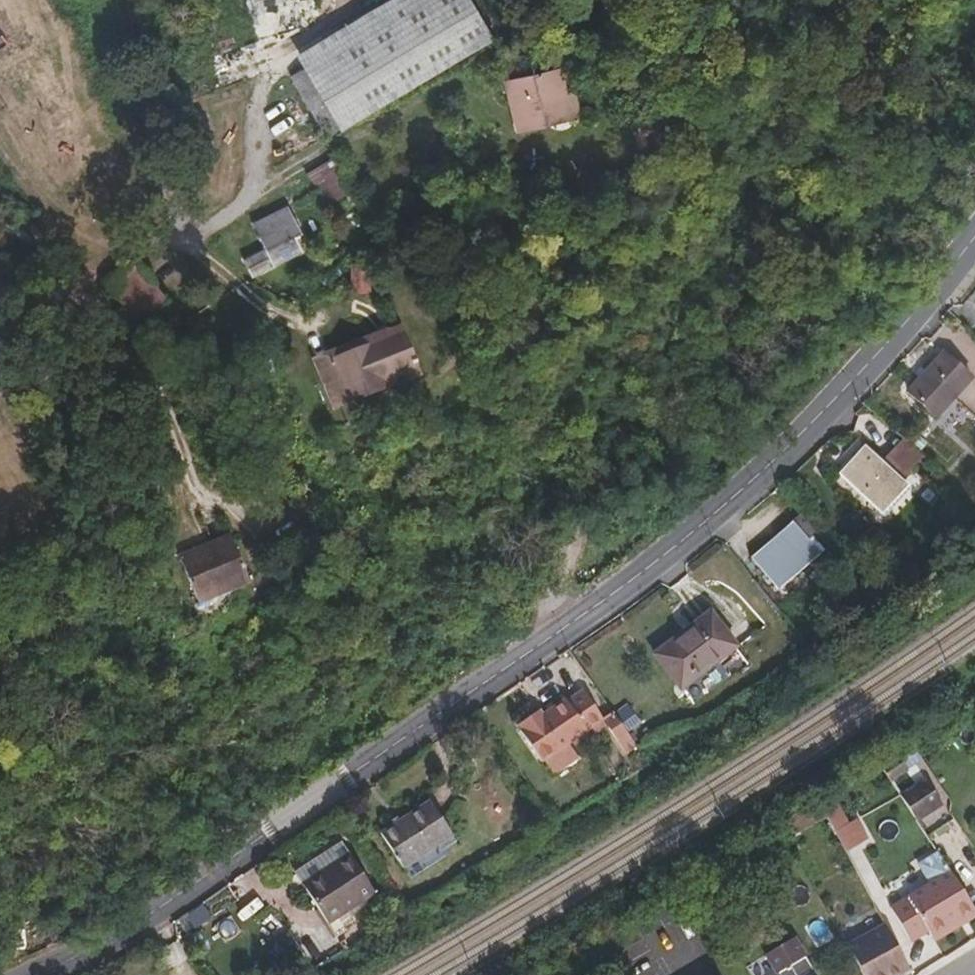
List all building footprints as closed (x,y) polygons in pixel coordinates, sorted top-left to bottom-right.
[(224,0),(211,0),(216,18),(221,10),(224,0)] [(264,0),(224,0),(221,10),(216,18),(225,48),(274,34),(264,0)] [(486,32),(467,0),(411,0),(387,14),(403,47),(416,73),(486,32)] [(317,93),(403,47),(387,14),(301,65),(317,93)] [(334,121),(416,73),(403,47),(317,93),(334,121)] [(566,79),(560,57),(512,70),(525,115),(558,106),(556,99),(571,95),(566,79)] [(586,102),(579,76),(566,79),(571,95),(573,102),(574,106),(586,102)] [(558,106),(573,102),(571,95),(556,99),(558,106)] [(352,181),(331,150),(303,169),(324,200),(352,181)] [(302,259),(296,247),(291,237),(299,233),(291,217),(255,235),(268,260),(246,271),(254,287),(278,275),(276,272),(302,259)] [(304,242),(299,233),(291,237),(296,247),(304,242)] [(181,324),(134,261),(104,283),(151,346),(181,324)] [(367,293),(366,265),(348,266),(349,293),(367,293)] [(414,376),(395,327),(366,338),(369,347),(328,362),(344,403),(414,376)] [(344,403),(328,362),(369,347),(366,338),(311,359),(330,409),(344,403)] [(928,414),(966,377),(939,350),(901,387),(928,414)] [(826,469),(862,505),(888,477),(851,442),(826,469)] [(806,516),(791,502),(745,551),(777,581),(813,540),(798,526),(806,516)] [(178,559),(197,605),(247,585),(227,539),(178,559)] [(651,652),(676,685),(731,642),(705,609),(651,652)] [(585,689),(600,717),(609,712),(594,684),(585,689)] [(512,728),(535,764),(597,723),(577,693),(559,704),(558,702),(534,718),(531,714),(512,728)] [(911,818),(935,803),(937,802),(921,776),(916,779),(894,793),(911,818)] [(378,833),(399,869),(449,838),(428,802),(378,833)] [(868,838),(857,817),(848,822),(840,807),(824,815),(844,851),(868,838)] [(346,854),(331,863),(334,869),(301,887),(322,921),(370,893),(346,854)] [(334,869),(331,863),(298,881),(301,887),(334,869)] [(971,911),(946,873),(888,910),(910,945),(928,933),(930,937),(971,911)] [(971,911),(930,937),(935,944),(974,919),(974,917),(971,911)] [(881,926),(847,946),(860,973),(872,966),(876,974),(898,974),(907,971),(881,926)] [(779,973),(809,957),(799,938),(769,954),(779,973)] [(809,957),(779,973),(781,974),(813,974),(818,973),(809,957)] [(872,966),(860,973),(861,974),(876,974),(872,966)]
